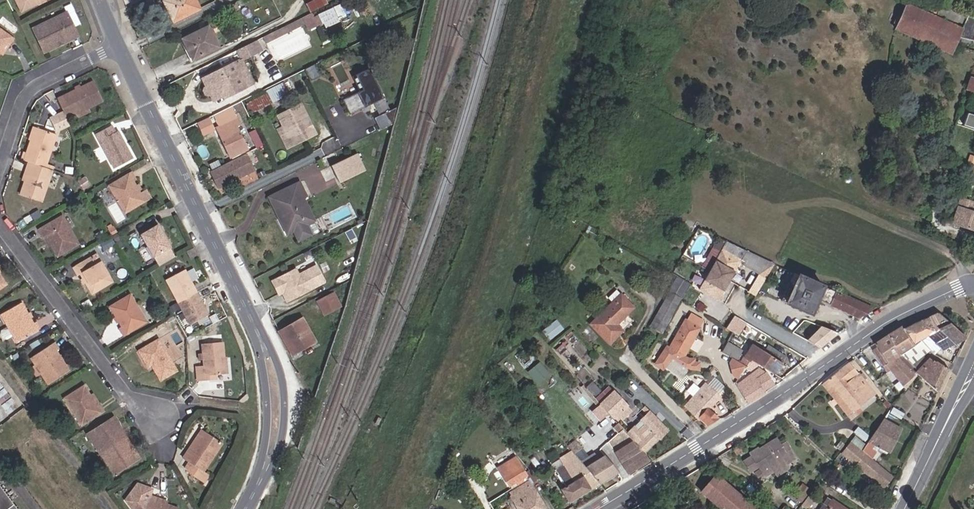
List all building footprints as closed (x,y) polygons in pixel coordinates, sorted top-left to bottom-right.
[(22,12),(46,0),(16,0),(22,12)] [(164,1),(174,22),(201,9),(197,0),(165,0),(164,1)] [(306,4),(311,12),(329,4),(327,0),(314,0),(306,4)] [(906,4),(895,29),(951,54),(959,37),(973,41),(973,18),(942,8),(937,18),(906,4)] [(60,40),(62,44),(78,36),(66,14),(33,30),(44,52),(57,46),(55,42),(60,40)] [(209,26),(183,39),(193,60),(219,47),(209,26)] [(10,37),(0,30),(0,52),(10,37)] [(10,37),(0,52),(0,54),(2,56),(14,40),(10,37)] [(236,49),(241,59),(263,49),(259,39),(236,49)] [(238,62),(202,80),(206,87),(203,92),(206,96),(210,97),(213,102),(228,95),(229,97),(247,88),(239,73),(243,71),(238,62)] [(350,115),(383,98),(368,69),(354,76),(361,91),(343,100),(350,115)] [(92,82),(58,99),(67,120),(72,117),(88,109),(102,102),(92,82)] [(289,95),(284,83),(267,92),(267,93),(246,104),(251,114),(289,95)] [(278,130),(288,148),(316,134),(301,105),(273,119),(278,130)] [(380,129),(397,120),(391,108),(374,117),(380,129)] [(88,109),(72,117),(74,120),(90,113),(88,109)] [(70,126),(67,120),(64,113),(50,120),(56,133),(70,126)] [(964,126),(973,129),(973,117),(967,115),(964,126)] [(214,129),(208,118),(199,123),(204,134),(214,129)] [(238,118),(217,127),(231,158),(248,150),(238,126),(241,125),(238,118)] [(133,158),(118,131),(116,132),(112,126),(95,135),(113,169),(133,158)] [(30,141),(23,161),(27,162),(44,168),(46,164),(56,135),(34,128),(30,141)] [(288,148),(278,130),(273,132),(282,151),(288,148)] [(247,153),(215,169),(219,176),(214,179),(219,188),(240,178),(241,175),(243,176),(255,170),(247,153)] [(41,202),(52,170),(44,168),(27,162),(24,171),(27,172),(24,182),(19,195),(41,202)] [(337,163),(324,170),(327,176),(335,172),(340,183),(353,176),(348,165),(344,167),(340,169),(337,163)] [(219,176),(215,169),(211,172),(214,179),(219,176)] [(136,180),(131,173),(108,187),(124,213),(152,198),(147,190),(140,194),(133,182),(136,180)] [(312,235),(306,225),(315,220),(304,198),(307,196),(300,182),(270,197),(277,213),(285,209),(295,230),(293,231),(298,242),(312,235)] [(973,229),(973,202),(961,198),(953,222),(973,229)] [(288,234),(293,231),(295,230),(285,209),(277,213),(288,234)] [(46,237),(51,246),(57,256),(78,245),(62,217),(39,231),(43,238),(46,237)] [(320,231),(315,220),(306,225),(312,235),(320,231)] [(171,248),(157,225),(140,235),(153,258),(154,258),(160,268),(176,258),(170,248),(171,248)] [(96,234),(100,240),(104,238),(100,231),(96,234)] [(48,248),(51,246),(46,237),(43,238),(48,248)] [(716,238),(710,255),(717,257),(724,240),(716,238)] [(107,240),(100,244),(102,248),(110,244),(107,240)] [(747,251),(727,242),(699,289),(719,300),(747,251)] [(196,256),(192,249),(186,252),(190,260),(196,256)] [(775,264),(751,253),(744,265),(766,278),(775,264)] [(111,283),(96,255),(73,268),(77,276),(80,274),(91,294),(111,283)] [(287,302),(326,284),(316,265),(298,273),(296,270),(278,279),(282,287),(286,290),(288,294),(284,296),(287,302)] [(208,315),(184,271),(166,281),(190,326),(208,315)] [(869,308),(799,275),(786,303),(811,314),(818,299),(858,317),(868,310),(869,308)] [(282,287),(278,279),(273,281),(280,297),(284,296),(288,294),(286,290),(282,287)] [(650,326),(653,328),(673,294),(670,292),(650,326)] [(315,302),(323,317),(340,309),(332,294),(315,302)] [(673,294),(653,328),(661,332),(680,298),(673,294)] [(590,323),(609,343),(623,330),(617,324),(633,307),(622,295),(590,323)] [(146,323),(130,296),(111,307),(123,328),(120,330),(124,336),(146,323)] [(84,309),(91,305),(88,299),(80,303),(84,309)] [(32,324),(20,304),(1,315),(16,342),(39,330),(35,323),(32,324)] [(938,313),(930,316),(939,328),(951,343),(965,336),(938,313)] [(624,327),(633,319),(629,314),(620,323),(624,327)] [(684,356),(700,328),(699,328),(703,321),(690,314),(686,321),(685,320),(670,349),(667,347),(657,365),(665,369),(668,364),(672,359),(686,369),(699,371),(700,363),(694,362),(695,359),(688,358),(684,356)] [(734,315),(727,328),(740,334),(747,321),(734,315)] [(921,340),(925,343),(939,328),(930,316),(904,328),(914,345),(921,340)] [(303,319),(281,331),(293,354),(315,341),(303,319)] [(543,331),(549,339),(562,329),(555,321),(543,331)] [(809,339),(824,349),(835,332),(821,322),(809,339)] [(810,330),(802,324),(792,333),(804,340),(810,330)] [(902,325),(888,334),(901,354),(914,345),(904,328),(902,325)] [(925,343),(934,352),(940,347),(941,348),(951,343),(939,328),(925,343)] [(905,362),(908,360),(901,354),(888,334),(876,342),(888,363),(886,364),(902,384),(914,372),(905,362)] [(919,373),(939,391),(949,369),(931,357),(934,352),(925,343),(921,340),(914,345),(901,354),(908,360),(918,370),(917,371),(919,373)] [(176,372),(158,341),(138,352),(148,368),(151,367),(160,381),(176,372)] [(742,351),(727,342),(722,352),(734,359),(737,361),(742,351)] [(68,372),(56,352),(58,350),(54,343),(32,357),(49,384),(68,372)] [(225,375),(223,358),(222,343),(200,345),(202,367),(195,367),(197,382),(216,380),(216,376),(225,375)] [(751,359),(776,374),(783,364),(764,352),(753,344),(741,363),(746,366),(751,359)] [(768,345),(764,352),(783,364),(787,357),(768,345)] [(686,369),(672,359),(668,364),(683,376),(688,370),(686,369)] [(738,378),(746,366),(741,363),(737,361),(734,359),(731,363),(734,375),(738,378)] [(549,373),(540,363),(529,372),(538,382),(549,373)] [(838,372),(826,380),(851,411),(874,393),(857,373),(856,374),(847,363),(837,371),(838,372)] [(774,383),(769,374),(760,368),(736,385),(747,403),(765,392),(764,389),(774,383)] [(724,389),(710,376),(704,383),(718,396),(724,389)] [(600,390),(592,382),(588,387),(595,395),(600,390)] [(683,406),(698,420),(700,418),(707,425),(717,418),(708,410),(720,397),(718,396),(704,383),(700,388),(683,406)] [(884,393),(892,402),(902,392),(893,383),(884,393)] [(95,406),(89,396),(82,386),(63,398),(81,426),(104,412),(99,404),(95,406)] [(610,387),(596,399),(600,404),(602,403),(614,392),(610,387)] [(627,406),(614,392),(602,403),(615,417),(617,419),(620,417),(617,414),(627,406)] [(92,394),(89,396),(95,406),(99,404),(92,394)] [(609,413),(600,404),(594,410),(602,419),(609,413)] [(668,429),(644,404),(642,406),(646,411),(625,431),(644,451),(659,437),(659,438),(668,429)] [(901,418),(905,412),(894,405),(890,411),(901,418)] [(627,406),(617,414),(620,417),(622,420),(632,411),(627,406)] [(139,459),(131,447),(126,451),(116,434),(121,431),(113,419),(88,435),(112,476),(139,459)] [(862,449),(872,458),(879,447),(889,451),(901,428),(898,427),(888,421),(883,419),(866,444),(862,449)] [(615,428),(623,438),(613,446),(629,474),(650,462),(644,451),(625,431),(619,425),(615,428)] [(126,451),(131,447),(121,431),(116,434),(126,451)] [(189,454),(203,433),(201,431),(187,452),(189,454)] [(221,445),(203,433),(189,454),(187,452),(182,459),(188,464),(184,469),(186,470),(185,472),(203,484),(208,477),(203,473),(221,445)] [(854,435),(845,447),(851,452),(847,456),(848,457),(856,463),(884,486),(892,476),(861,451),(862,449),(866,444),(854,435)] [(777,439),(751,455),(764,477),(774,471),(785,464),(795,458),(787,444),(782,447),(777,439)] [(581,462),(573,452),(561,459),(574,482),(563,490),(571,502),(600,484),(581,462)] [(581,462),(600,484),(619,473),(605,457),(599,460),(595,454),(581,462)] [(856,463),(848,457),(845,461),(853,467),(856,463)] [(530,469),(524,472),(516,458),(499,468),(513,490),(508,493),(518,508),(545,508),(546,508),(531,483),(538,478),(530,469)] [(785,464),(774,471),(776,475),(787,468),(785,464)] [(702,490),(723,508),(756,508),(716,474),(702,490)] [(808,493),(812,490),(802,482),(792,494),(802,502),(808,493)] [(0,488),(0,508),(16,508),(0,488)] [(157,499),(149,496),(150,491),(141,488),(127,505),(130,508),(177,508),(166,505),(156,502),(157,499)] [(802,502),(800,504),(807,508),(815,498),(808,493),(802,502)] [(826,508),(846,508),(832,500),(826,508)]
